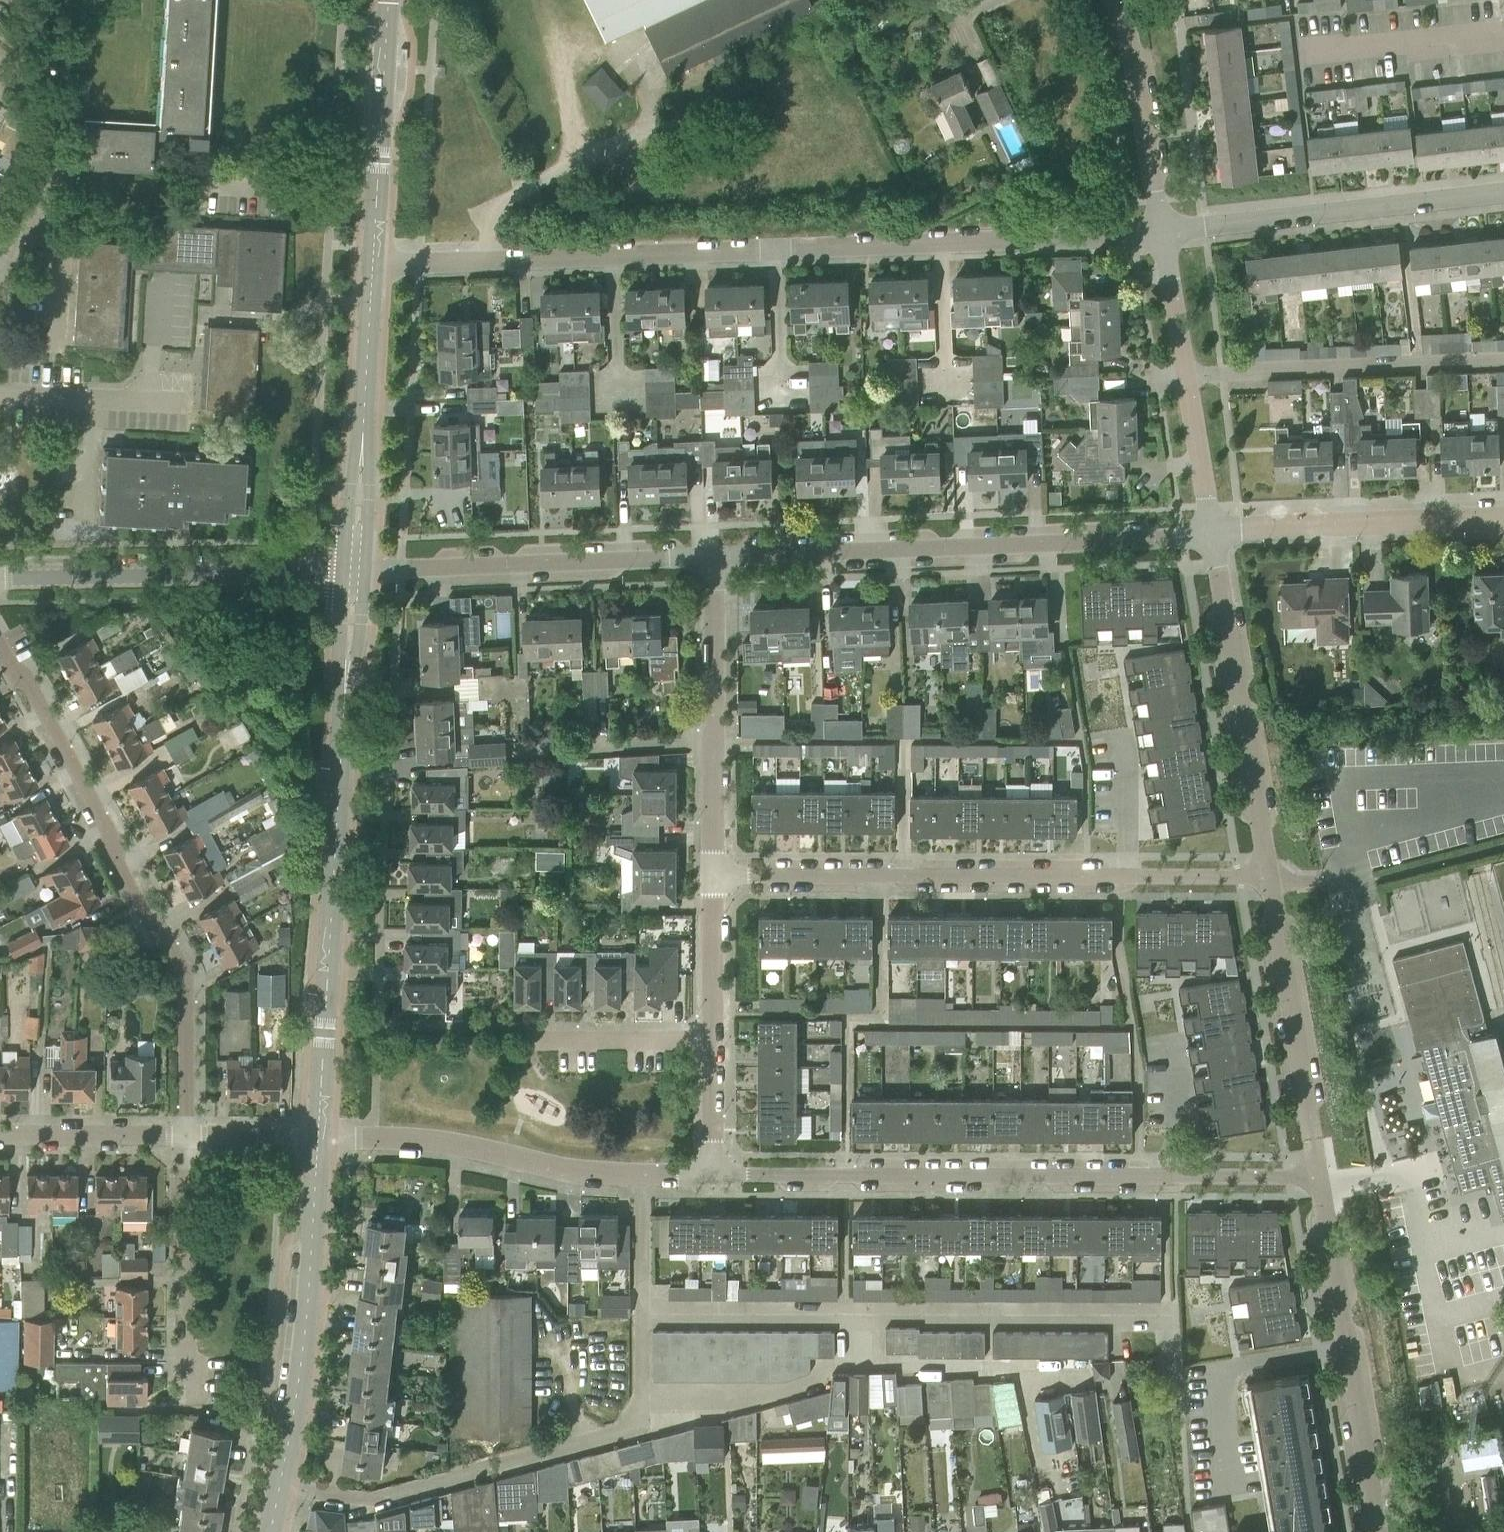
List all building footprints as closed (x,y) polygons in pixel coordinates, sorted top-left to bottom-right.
[(164,24),(162,62),(157,139),(206,142),(207,124),(208,104),(210,65),(213,27),(214,0),(166,0),(164,24)] [(607,41),(645,23),(647,26),(647,27),(648,29),(656,47),(669,74),(672,72),(713,53),(718,64),(733,57),(728,46),(812,6),(809,0),(588,0),(607,41)] [(1314,0),(1298,2),(1299,12),(1316,10),(1314,0)] [(1314,0),(1316,10),(1341,7),(1340,0),(1314,0)] [(1372,0),(1347,0),(1348,11),(1373,8),(1372,0)] [(1373,8),(1399,5),(1398,0),(1372,0),(1373,8)] [(1282,14),(1281,4),(1264,6),(1266,16),(1282,14)] [(1266,16),(1264,6),(1247,8),(1249,18),(1266,16)] [(1231,10),(1217,11),(1214,12),(1215,22),(1232,20),(1231,10)] [(1215,22),(1214,12),(1197,14),(1199,24),(1215,22)] [(1241,25),(1226,27),(1206,29),(1208,45),(1205,45),(1206,55),(1244,50),(1241,25)] [(1292,45),(1290,28),(1280,29),(1282,46),(1292,45)] [(1294,62),(1292,45),(1282,46),(1284,63),(1294,62)] [(1247,75),(1244,50),(1206,55),(1207,64),(1210,64),(1212,79),(1247,75)] [(601,67),(582,84),(605,109),(624,92),(601,67)] [(962,70),(922,89),(920,95),(928,111),(934,114),(945,109),(958,136),(976,127),(963,100),(974,95),(968,83),(970,82),(968,78),(966,79),(962,70)] [(1250,100),(1247,75),(1212,79),(1214,95),(1211,95),(1212,105),(1250,100)] [(1487,79),(1488,89),(1503,87),(1503,77),(1487,79)] [(1298,95),(1296,78),(1286,79),(1288,96),(1298,95)] [(1488,89),(1487,79),(1474,80),(1476,90),(1488,89)] [(1396,81),(1379,83),(1380,93),(1397,91),(1396,81)] [(1013,109),(1000,82),(976,93),(989,121),(1013,109)] [(1455,92),(1454,82),(1437,84),(1438,94),(1455,92)] [(1363,95),(1380,93),(1379,83),(1362,85),(1363,95)] [(1437,84),(1420,86),(1421,96),(1423,96),(1438,94),(1437,84)] [(1344,87),(1329,89),(1330,99),(1345,97),(1344,87)] [(1313,101),(1330,99),(1329,89),(1312,91),(1313,101)] [(1298,95),(1288,96),(1290,113),(1300,112),(1298,95)] [(1253,126),(1250,100),(1212,105),(1213,114),(1216,114),(1218,129),(1253,126)] [(1492,123),(1496,157),(1503,156),(1503,122),(1492,123)] [(154,128),(84,123),(81,166),(151,170),(154,128)] [(1496,157),(1492,123),(1467,126),(1471,160),(1496,157)] [(1334,134),(1335,134),(1334,125),(1322,126),(1323,135),(1309,137),(1313,170),(1338,167),(1334,134)] [(1414,159),(1412,139),(1410,125),(1384,128),(1388,162),(1414,159)] [(1255,150),(1253,126),(1218,129),(1220,145),(1217,146),(1218,155),(1255,150)] [(1471,160),(1467,126),(1442,129),(1446,163),(1471,160)] [(1302,128),(1292,129),(1294,146),(1304,145),(1302,128)] [(1388,162),(1384,128),(1359,131),(1363,165),(1388,162)] [(1446,163),(1442,129),(1417,132),(1421,166),(1446,163)] [(1359,131),(1335,134),(1334,134),(1338,167),(1363,165),(1359,131)] [(1304,145),(1294,146),(1295,152),(1296,163),(1306,162),(1304,151),(1304,145)] [(1258,176),(1256,156),(1255,150),(1218,155),(1219,164),(1222,164),(1223,180),(1258,176)] [(214,266),(217,226),(164,222),(152,222),(151,234),(150,242),(149,262),(214,266)] [(217,226),(214,266),(214,270),(231,279),(230,307),(280,310),(284,230),(217,226)] [(149,262),(150,242),(151,234),(93,230),(92,238),(79,238),(78,254),(77,271),(125,274),(125,271),(131,272),(131,261),(149,262)] [(1487,238),(1492,285),(1503,284),(1502,270),(1503,270),(1503,236),(1487,238)] [(1492,285),(1487,238),(1462,241),(1465,274),(1479,273),(1481,286),(1492,285)] [(1402,274),(1400,260),(1398,240),(1373,243),(1377,277),(1378,283),(1388,282),(1387,276),(1402,274)] [(1465,274),(1462,241),(1437,244),(1442,291),(1453,289),(1451,276),(1465,274)] [(1377,277),(1373,243),(1348,246),(1351,280),(1377,277)] [(1442,291),(1437,244),(1411,247),(1415,280),(1430,279),(1431,292),(1442,291)] [(1351,280),(1348,246),(1323,249),(1326,283),(1327,291),(1338,290),(1337,281),(1351,280)] [(1326,283),(1323,249),(1298,252),(1301,285),(1326,283)] [(1301,285),(1298,252),(1273,255),(1276,288),(1277,288),(1301,285)] [(1276,288),(1273,255),(1247,257),(1251,291),(1265,290),(1267,301),(1278,299),(1277,288),(1276,288)] [(1053,272),(1054,284),(1054,289),(1055,299),(1067,298),(1067,309),(1070,309),(1070,324),(1071,324),(1118,322),(1117,294),(1083,296),(1082,261),(1056,263),(1056,272),(1053,272)] [(123,308),(124,291),(125,274),(77,271),(75,305),(123,308)] [(1013,308),(1012,294),(1011,274),(984,275),(985,309),(985,312),(1001,311),(1001,313),(1001,324),(1013,323),(1019,323),(1019,308),(1013,308)] [(952,310),(951,310),(952,316),(952,322),(958,322),(958,326),(971,325),(970,310),(985,309),(984,275),(956,276),(957,296),(957,310),(952,310)] [(929,326),(928,297),(927,277),(899,278),(901,313),(916,312),(917,327),(929,326)] [(901,313),(899,278),(872,279),(873,329),(888,328),(888,326),(901,326),(901,313)] [(850,330),(848,300),(848,280),(820,281),(821,316),(821,319),(836,319),(837,330),(850,330)] [(821,316),(820,281),(792,283),(794,332),(807,331),(807,316),(821,316)] [(765,333),(764,304),(763,284),(735,285),(737,319),(751,318),(752,334),(765,333)] [(737,319),(735,285),(708,286),(710,335),(738,334),(737,319)] [(686,336),(685,307),(684,287),(656,288),(657,322),(672,321),(673,337),(686,336)] [(657,322),(656,288),(628,289),(630,338),(643,338),(642,323),(657,322)] [(600,323),(600,310),(599,290),(571,291),(573,339),(588,338),(588,340),(605,340),(605,323),(600,323)] [(573,339),(571,291),(544,292),(546,342),(558,341),(558,339),(573,339)] [(121,341),(122,325),(123,308),(75,305),(73,339),(121,341)] [(1041,309),(1025,310),(1026,326),(1042,325),(1041,309)] [(520,316),(521,336),(521,346),(534,345),(533,316),(520,316)] [(440,321),(441,349),(489,347),(489,331),(490,331),(490,319),(440,321)] [(1120,350),(1118,322),(1071,324),(1071,340),(1069,340),(1070,352),(1070,365),(1060,365),(1054,372),(1055,376),(1099,375),(1098,362),(1089,362),(1088,351),(1120,350)] [(258,328),(247,328),(210,326),(205,406),(253,409),(258,328)] [(1464,350),(1464,331),(1446,332),(1447,341),(1447,351),(1464,350)] [(1447,341),(1446,332),(1422,333),(1422,342),(1423,352),(1447,351),(1447,341)] [(1498,349),(1497,339),(1480,340),(1481,350),(1498,349)] [(1384,353),(1383,343),(1367,344),(1367,354),(1384,353)] [(1401,353),(1401,343),(1383,343),(1384,353),(1401,353)] [(1359,344),(1350,345),(1333,345),(1333,355),(1351,355),(1359,354),(1359,344)] [(1333,355),(1333,345),(1316,346),(1316,356),(1333,355)] [(1308,356),(1308,346),(1283,347),(1283,358),(1308,356)] [(495,352),(492,352),(489,352),(489,347),(441,349),(442,376),(476,375),(476,377),(492,376),(492,365),(495,365),(495,352)] [(1283,358),(1283,347),(1266,348),(1266,358),(1283,358)] [(739,364),(723,364),(724,377),(753,376),(753,364),(753,363),(752,353),(746,354),(738,354),(739,364)] [(1002,354),(973,355),(973,367),(1002,366),(1002,354)] [(917,369),(916,358),(916,357),(887,358),(887,370),(917,369)] [(837,360),(808,361),(809,373),(838,372),(837,360)] [(674,366),(644,367),(644,380),(674,379),(674,366)] [(1002,378),(1002,366),(973,367),(974,379),(1002,378)] [(588,382),(588,369),(559,371),(560,383),(588,382)] [(917,382),(917,369),(887,370),(888,383),(917,382)] [(838,385),(838,372),(809,373),(809,386),(838,385)] [(1099,387),(1099,375),(1055,376),(1056,393),(1072,392),(1079,400),(1091,400),(1091,427),(1136,425),(1134,397),(1098,399),(1098,387),(1099,387)] [(753,388),(753,376),(724,377),(724,389),(753,388)] [(1349,377),(1344,377),(1344,389),(1345,418),(1346,444),(1359,443),(1360,447),(1360,449),(1360,452),(1361,472),(1388,471),(1387,436),(1372,437),(1372,422),(1359,422),(1358,418),(1358,416),(1364,415),(1357,396),(1357,389),(1357,377),(1349,377)] [(1003,391),(1002,378),(974,379),(974,392),(1003,391)] [(675,391),(674,379),(644,380),(645,392),(675,391)] [(1302,392),(1301,379),(1268,380),(1269,393),(1302,392)] [(588,394),(588,382),(560,383),(560,395),(588,394)] [(917,382),(888,383),(884,383),(885,395),(888,395),(918,394),(917,382)] [(843,384),(838,385),(809,386),(810,398),(839,397),(843,397),(843,384)] [(1428,415),(1428,385),(1414,386),(1415,415),(1428,415)] [(1442,415),(1441,385),(1428,385),(1428,415),(1442,415)] [(468,387),(468,399),(497,398),(497,386),(468,387)] [(754,400),(753,388),(724,389),(724,401),(754,400)] [(1345,418),(1344,389),(1330,389),(1331,419),(1345,418)] [(700,390),(691,390),(692,407),(700,406),(700,403),(700,390)] [(675,403),(675,391),(645,392),(645,404),(675,403)] [(1004,405),(1003,391),(974,392),(975,407),(1004,405)] [(589,407),(588,394),(560,395),(554,396),(554,408),(561,408),(589,407)] [(918,406),(918,394),(888,395),(889,407),(918,406)] [(839,409),(839,397),(810,398),(810,410),(839,409)] [(498,411),(497,398),(468,399),(469,412),(498,411)] [(754,413),(754,400),(724,401),(725,414),(754,413)] [(676,416),(675,403),(645,404),(646,417),(676,416)] [(589,419),(589,407),(561,408),(561,420),(589,419)] [(769,425),(783,424),(782,412),(768,412),(769,425)] [(1486,427),(1470,428),(1472,468),(1499,467),(1497,417),(1485,417),(1486,427)] [(1472,468),(1470,428),(1470,420),(1456,421),(1456,419),(1442,419),(1444,469),(1472,468)] [(1387,431),(1387,436),(1388,471),(1416,470),(1415,436),(1422,436),(1421,420),(1402,421),(1403,430),(1387,431)] [(480,423),(469,423),(434,425),(435,453),(479,451),(479,450),(481,450),(480,423)] [(1333,474),(1332,447),(1331,424),(1319,424),(1319,429),(1303,429),(1303,435),(1304,447),(1305,475),(1333,474)] [(1137,453),(1136,447),(1136,425),(1091,427),(1086,427),(1086,436),(1077,445),(1070,439),(1058,453),(1074,468),(1075,482),(1094,481),(1094,479),(1102,479),(1102,481),(1126,480),(1125,466),(1120,461),(1108,462),(1107,454),(1137,453)] [(912,486),(911,451),(910,433),(883,434),(882,426),(870,427),(871,458),(883,457),(885,487),(912,486)] [(1305,475),(1304,447),(1303,435),(1288,435),(1288,426),(1275,426),(1277,476),(1305,475)] [(1042,458),(1042,450),(1041,431),(997,433),(998,448),(999,483),(1027,481),(1026,459),(1042,458)] [(999,483),(998,448),(983,449),(982,433),(970,434),(972,484),(999,483)] [(855,488),(854,447),(853,438),(840,438),(841,446),(826,446),(826,454),(828,489),(855,488)] [(660,496),(658,447),(658,446),(657,440),(643,447),(630,447),(629,439),(618,439),(619,468),(631,467),(632,497),(660,496)] [(743,458),(743,447),(716,447),(716,439),(703,440),(704,464),(716,464),(717,494),(744,493),(743,458)] [(911,451),(912,486),(940,485),(939,465),(938,450),(938,439),(926,439),(926,451),(911,451)] [(828,489),(826,454),(811,455),(810,440),(798,440),(800,490),(828,489)] [(772,491),(770,447),(770,441),(757,442),(758,457),(743,458),(744,493),(772,491)] [(673,443),(658,444),(658,446),(658,447),(660,496),(688,495),(687,475),(686,447),(685,442),(673,443)] [(250,456),(106,447),(103,447),(98,523),(164,527),(164,522),(182,523),(182,518),(226,521),(227,511),(247,512),(250,456)] [(585,464),(571,465),(572,499),(600,498),(598,448),(584,449),(585,464)] [(572,499),(571,465),(571,459),(555,460),(554,450),(543,451),(545,500),(572,499)] [(479,466),(479,451),(435,453),(436,480),(470,479),(470,493),(472,493),(472,499),(501,498),(500,485),(487,485),(486,470),(482,466),(479,466)] [(1474,573),(1476,627),(1503,625),(1503,571),(1474,573)] [(1429,627),(1427,594),(1426,574),(1392,576),(1393,589),(1366,590),(1367,622),(1394,621),(1394,628),(1403,628),(1410,634),(1416,627),(1429,627)] [(1179,621),(1172,577),(1157,577),(1157,581),(1151,581),(1142,581),(1141,581),(1143,626),(1142,626),(1143,642),(1158,641),(1157,622),(1178,621),(1179,621)] [(1141,581),(1142,581),(1142,578),(1127,579),(1127,582),(1121,582),(1112,582),(1111,582),(1113,628),(1112,628),(1113,643),(1128,643),(1127,627),(1142,626),(1143,626),(1141,581)] [(1349,622),(1348,598),(1347,578),(1322,579),(1322,582),(1282,583),(1284,625),(1318,623),(1319,641),(1348,640),(1347,622),(1349,622)] [(1111,582),(1112,582),(1112,579),(1097,580),(1097,583),(1080,584),(1083,644),(1098,644),(1097,628),(1112,628),(1113,628),(1111,582)] [(1046,597),(1019,598),(1021,646),(1021,666),(1032,666),(1031,651),(1055,651),(1055,650),(1054,630),(1048,630),(1047,617),(1046,597)] [(1021,646),(1019,598),(991,599),(993,648),(1006,648),(1006,647),(1021,646)] [(940,601),(939,600),(912,602),(914,637),(915,653),(928,652),(928,650),(942,650),(942,635),(940,601)] [(967,600),(940,601),(942,635),(942,650),(942,664),(952,664),(952,651),(964,650),(970,650),(968,618),(967,600)] [(890,652),(889,623),(888,603),(860,604),(862,639),(862,653),(890,652)] [(862,639),(860,604),(832,605),(834,654),(835,668),(848,668),(848,654),(862,653),(862,639)] [(810,640),(809,626),(808,606),(781,607),(783,659),(784,659),(784,661),(811,660),(810,640)] [(783,659),(781,607),(753,608),(755,641),(743,641),(744,660),(767,659),(783,659)] [(660,613),(633,615),(634,653),(650,652),(651,680),(663,680),(664,693),(676,692),(675,668),(679,668),(677,634),(661,635),(660,613)] [(99,635),(119,624),(113,615),(93,625),(99,635)] [(479,648),(477,615),(451,616),(451,622),(422,623),(423,650),(462,649),(479,648)] [(634,653),(633,615),(605,616),(607,664),(620,664),(620,654),(634,653)] [(583,665),(582,637),(581,617),(553,618),(555,656),(570,655),(571,665),(583,665)] [(539,656),(555,656),(553,618),(526,619),(527,653),(520,654),(520,674),(516,674),(517,699),(528,699),(528,674),(530,674),(530,667),(540,667),(539,656)] [(1300,628),(1317,627),(1317,625),(1284,627),(1285,641),(1300,640),(1300,628)] [(57,655),(70,679),(98,664),(91,651),(97,648),(91,637),(57,655)] [(98,664),(70,679),(83,703),(101,693),(117,684),(111,673),(141,657),(134,644),(98,664)] [(149,658),(157,672),(179,660),(171,646),(149,658)] [(462,664),(462,649),(423,650),(424,678),(479,676),(480,688),(503,687),(503,674),(492,675),(491,666),(474,667),(474,664),(462,664)] [(1192,679),(1190,665),(1187,665),(1186,659),(1184,649),(1178,650),(1124,659),(1126,674),(1142,671),(1144,686),(1145,687),(1189,679),(1189,680),(1192,679)] [(608,671),(596,672),(597,696),(609,695),(608,671)] [(596,672),(583,672),(583,677),(584,697),(597,696),(596,672)] [(510,674),(503,674),(503,687),(504,699),(505,699),(515,699),(517,699),(516,674),(510,674)] [(1197,709),(1195,694),(1192,695),(1191,689),(1189,680),(1189,679),(1145,687),(1144,686),(1129,688),(1131,703),(1147,701),(1149,715),(1149,717),(1194,709),(1194,710),(1197,709)] [(984,736),(984,707),(983,683),(968,684),(968,710),(971,710),(971,736),(984,736)] [(504,699),(503,687),(480,688),(480,700),(504,699)] [(468,712),(467,698),(418,700),(419,728),(459,726),(458,712),(468,712)] [(126,702),(110,711),(92,720),(105,744),(133,729),(126,717),(132,713),(126,702)] [(824,735),(824,703),(812,703),(812,735),(824,735)] [(837,735),(838,703),(824,703),(824,735),(837,735)] [(904,736),(904,703),(887,703),(887,736),(904,736)] [(921,736),(921,703),(904,703),(904,736),(921,736)] [(1071,706),(1059,708),(1063,737),(1076,735),(1071,706)] [(996,707),(984,707),(984,736),(996,736),(996,707)] [(1202,739),(1200,724),(1197,724),(1194,710),(1194,709),(1149,717),(1149,715),(1134,718),(1136,733),(1152,730),(1154,744),(1154,746),(1199,738),(1199,739),(1202,739)] [(785,736),(785,723),(786,714),(769,713),(768,736),(785,736)] [(152,750),(147,741),(167,731),(159,716),(133,730),(133,729),(105,744),(118,768),(152,750)] [(193,726),(164,740),(176,763),(194,754),(188,743),(198,737),(193,726)] [(459,726),(419,728),(420,755),(440,755),(454,754),(455,765),(466,764),(482,763),(506,762),(505,741),(486,742),(469,742),(469,741),(459,742),(459,726)] [(220,737),(226,750),(238,743),(231,731),(220,737)] [(1207,769),(1205,753),(1201,754),(1199,739),(1199,738),(1154,746),(1154,744),(1138,747),(1141,763),(1157,760),(1159,775),(1159,776),(1204,768),(1204,769),(1207,769)] [(0,746),(0,775),(25,761),(13,739),(0,746)] [(777,754),(777,744),(753,744),(753,754),(777,754)] [(791,754),(791,744),(777,744),(777,754),(791,754)] [(810,744),(810,755),(824,755),(824,744),(810,744)] [(824,744),(824,755),(838,755),(839,745),(824,744)] [(925,770),(925,755),(935,755),(935,745),(920,745),(912,744),(912,770),(925,770)] [(872,755),(872,745),(856,745),(856,755),(872,755)] [(886,755),(886,745),(872,745),(872,755),(886,755)] [(950,755),(950,745),(935,745),(935,755),(950,755)] [(983,755),(983,745),(967,745),(967,755),(983,755)] [(997,755),(997,745),(983,745),(983,755),(997,755)] [(1030,755),(1030,745),(1015,745),(1015,755),(1030,755)] [(1044,755),(1044,745),(1030,745),(1030,755),(1044,755)] [(660,754),(660,753),(619,755),(619,774),(635,779),(634,794),(677,794),(677,768),(654,768),(654,754),(658,753),(659,754),(660,754)] [(25,761),(0,775),(0,779),(5,788),(0,791),(0,799),(2,802),(37,784),(25,761)] [(466,789),(466,764),(455,765),(427,768),(427,769),(436,768),(436,781),(413,781),(413,807),(434,808),(434,807),(454,807),(455,794),(466,789)] [(161,768),(145,776),(128,786),(141,810),(169,795),(162,782),(167,779),(161,768)] [(1212,797),(1209,783),(1206,783),(1204,769),(1204,768),(1159,776),(1159,775),(1144,777),(1146,792),(1162,790),(1164,804),(1164,805),(1209,798),(1209,799),(1212,798),(1212,797)] [(1082,770),(1072,770),(1072,786),(1082,786),(1082,770)] [(847,791),(847,828),(871,828),(871,791),(871,777),(862,777),(862,791),(847,791)] [(776,828),(777,791),(777,781),(768,781),(768,791),(753,791),(753,827),(776,828)] [(935,795),(935,785),(926,785),(926,795),(911,795),(911,832),(935,832),(935,795)] [(959,795),(960,795),(959,785),(935,785),(935,795),(935,832),(959,832),(959,795)] [(1007,795),(1007,785),(997,785),(997,795),(982,795),(982,832),(1006,832),(1006,795),(1007,795)] [(799,828),(799,791),(777,791),(776,828),(799,828)] [(799,791),(799,828),(823,828),(823,791),(814,791),(801,791),(799,791)] [(823,791),(823,828),(847,828),(847,791),(837,791),(825,791),(823,791)] [(895,828),(895,808),(895,791),(872,791),(871,791),(871,828),(895,828)] [(190,827),(227,807),(219,793),(185,811),(181,804),(175,807),(169,795),(141,810),(154,834),(185,817),(190,827)] [(676,819),(677,794),(634,794),(634,808),(622,812),(622,833),(653,833),(653,819),(676,819)] [(982,832),(982,795),(960,795),(959,795),(959,832),(982,832)] [(1006,795),(1006,832),(1029,832),(1030,795),(1007,795),(1006,795)] [(1053,832),(1053,795),(1030,795),(1029,832),(1053,832)] [(1077,832),(1077,812),(1077,795),(1053,795),(1053,832),(1077,832)] [(0,823),(0,827),(10,845),(11,844),(30,834),(57,820),(45,798),(27,807),(9,816),(10,818),(0,823)] [(1217,828),(1214,813),(1211,813),(1209,799),(1209,798),(1164,805),(1164,804),(1148,807),(1151,822),(1167,819),(1169,835),(1169,836),(1175,835),(1217,828)] [(465,829),(465,808),(454,808),(454,807),(434,807),(434,808),(434,822),(412,821),(411,847),(432,847),(453,847),(453,833),(465,829)] [(266,871),(289,858),(291,815),(265,828),(275,847),(227,872),(235,887),(242,902),(274,885),(266,871)] [(69,842),(57,820),(30,834),(30,835),(12,845),(17,855),(23,857),(29,854),(33,861),(69,842)] [(204,860),(220,851),(213,838),(210,840),(203,844),(197,833),(163,851),(176,875),(204,860)] [(653,848),(653,833),(622,833),(622,855),(634,859),(634,873),(676,873),(676,848),(653,848)] [(453,848),(453,847),(432,847),(432,861),(410,861),(410,887),(430,887),(451,887),(451,873),(463,868),(463,848),(453,848)] [(223,881),(218,871),(228,865),(220,851),(204,860),(176,875),(189,899),(223,881)] [(76,856),(58,866),(41,875),(46,885),(54,881),(61,893),(88,879),(76,856)] [(676,899),(676,873),(634,873),(634,888),(623,891),(622,913),(659,913),(659,912),(658,912),(658,913),(653,913),(653,899),(676,899)] [(28,874),(16,881),(23,893),(35,887),(28,874)] [(88,879),(61,893),(47,901),(53,913),(46,917),(51,927),(100,901),(88,879)] [(451,887),(430,887),(430,901),(408,901),(408,927),(428,928),(428,927),(450,927),(450,913),(461,908),(462,887),(451,887)] [(199,917),(212,941),(239,926),(233,914),(239,911),(239,910),(232,899),(199,917)] [(1381,902),(1380,903),(1383,913),(1390,912),(1387,901),(1381,902)] [(1166,958),(1166,913),(1167,913),(1167,910),(1152,910),(1152,913),(1136,913),(1136,950),(1135,974),(1150,974),(1151,958),(1165,958),(1166,958)] [(1196,958),(1196,913),(1197,913),(1197,910),(1182,910),(1182,913),(1167,913),(1166,913),(1166,958),(1165,958),(1165,974),(1181,974),(1181,958),(1195,958),(1196,958)] [(1235,955),(1227,910),(1212,910),(1212,913),(1197,913),(1196,913),(1196,958),(1195,958),(1195,974),(1211,974),(1211,955),(1234,955),(1235,955)] [(789,952),(789,916),(762,916),(762,915),(760,915),(760,953),(761,953),(761,952),(789,952)] [(816,952),(816,916),(789,916),(789,952),(816,952)] [(844,952),(844,917),(816,916),(816,952),(844,952)] [(844,917),(844,952),(850,952),(859,952),(859,962),(873,961),(873,952),(873,936),(873,916),(872,916),(871,917),(844,917)] [(917,953),(917,917),(890,917),(890,916),(889,916),(889,953),(917,953)] [(1112,953),(1113,916),(1111,916),(1111,917),(1085,917),(1085,953),(1112,953)] [(945,953),(945,917),(917,917),(917,953),(918,953),(918,967),(946,967),(946,953),(945,953)] [(973,953),(973,917),(945,917),(945,953),(946,953),(973,953)] [(1000,953),(1001,917),(973,917),(973,953),(1000,953)] [(1029,953),(1029,917),(1001,917),(1000,953),(1016,953),(1016,962),(1029,962),(1029,953)] [(1056,953),(1056,917),(1029,917),(1029,953),(1056,953)] [(1085,953),(1085,917),(1056,917),(1056,953),(1085,953)] [(106,948),(106,937),(105,925),(79,926),(80,949),(106,948)] [(246,938),(239,926),(212,941),(225,965),(259,947),(252,935),(246,938)] [(7,943),(14,956),(42,941),(35,927),(7,943)] [(466,953),(459,947),(459,928),(450,928),(450,927),(428,927),(428,928),(428,942),(406,941),(406,967),(427,968),(427,967),(448,968),(458,968),(458,967),(466,967),(466,953)] [(1477,985),(1463,939),(1393,958),(1413,1033),(1417,1032),(1421,1046),(1462,1035),(1461,1030),(1468,1028),(1468,1024),(1486,1019),(1477,985)] [(677,997),(677,947),(651,947),(651,962),(636,962),(636,982),(635,1005),(661,1005),(661,996),(677,997)] [(555,962),(556,950),(534,950),(516,950),(516,962),(516,1004),(541,1004),(542,982),(555,982),(556,982),(556,962),(555,962)] [(596,962),(596,950),(556,950),(555,962),(556,962),(556,982),(555,982),(555,1005),(581,1005),(581,982),(595,982),(596,982),(596,962)] [(636,982),(636,962),(636,950),(596,950),(596,962),(596,982),(595,982),(595,1005),(621,1005),(621,982),(636,982)] [(458,988),(458,968),(448,968),(427,967),(427,968),(427,981),(404,981),(404,1007),(446,1008),(446,993),(458,988)] [(1247,1009),(1245,994),(1242,995),(1239,978),(1179,988),(1181,1003),(1197,1001),(1199,1015),(1199,1016),(1244,1009),(1244,1010),(1247,1009)] [(873,988),(859,988),(845,988),(845,998),(845,1010),(873,1010),(873,988)] [(250,990),(226,991),(226,1015),(250,1015),(250,990)] [(908,1022),(908,997),(890,997),(890,1022),(908,1022)] [(789,1010),(789,998),(760,998),(760,1010),(789,1010)] [(805,998),(789,998),(789,1010),(805,1010),(805,998)] [(845,1010),(845,998),(828,998),(828,1010),(845,1010)] [(934,1022),(934,999),(917,999),(917,1022),(934,1022)] [(1101,1004),(1101,1009),(1084,1009),(1084,1023),(1113,1023),(1113,1004),(1101,1004)] [(972,1022),(972,1008),(956,1008),(956,1022),(972,1022)] [(989,1022),(989,1009),(972,1008),(972,1022),(989,1022)] [(1029,1022),(1029,1009),(1014,1009),(1014,1022),(1029,1022)] [(1045,1022),(1045,1009),(1029,1009),(1029,1022),(1045,1022)] [(1084,1023),(1084,1009),(1067,1009),(1067,1022),(1084,1023)] [(1252,1039),(1250,1024),(1247,1024),(1246,1019),(1244,1010),(1244,1009),(1199,1016),(1199,1015),(1184,1018),(1186,1031),(1186,1033),(1202,1030),(1204,1045),(1204,1046),(1249,1038),(1249,1039),(1252,1039)] [(797,1019),(780,1019),(760,1019),(760,1043),(797,1043),(797,1019)] [(831,1034),(842,1034),(842,1019),(831,1019),(831,1034)] [(1492,1032),(1490,1033),(1486,1019),(1468,1024),(1468,1028),(1461,1030),(1462,1035),(1421,1046),(1424,1059),(1427,1058),(1429,1066),(1426,1067),(1435,1100),(1424,1103),(1427,1115),(1439,1112),(1461,1192),(1485,1185),(1487,1192),(1494,1190),(1501,1214),(1503,1213),(1503,1077),(1492,1032)] [(278,1050),(289,1050),(288,1020),(278,1021),(278,1050)] [(72,1096),(72,1035),(72,1029),(59,1028),(59,1043),(44,1043),(44,1065),(51,1065),(51,1096),(72,1096)] [(883,1043),(883,1030),(855,1030),(854,1048),(855,1049),(868,1049),(868,1043),(883,1043)] [(898,1043),(898,1030),(883,1030),(883,1043),(898,1043)] [(937,1043),(937,1030),(920,1030),(920,1043),(937,1043)] [(965,1051),(965,1030),(937,1030),(937,1043),(938,1043),(938,1051),(965,1051)] [(993,1043),(993,1030),(965,1030),(965,1051),(966,1051),(966,1048),(972,1048),(972,1041),(976,1041),(976,1043),(993,1043)] [(1021,1043),(1021,1030),(993,1030),(993,1043),(1021,1043)] [(1049,1043),(1049,1030),(1032,1030),(1032,1043),(1049,1043)] [(1073,1030),(1065,1030),(1049,1030),(1049,1043),(1065,1043),(1074,1043),(1073,1030)] [(1104,1044),(1104,1031),(1077,1030),(1077,1043),(1104,1044)] [(1130,1030),(1121,1031),(1104,1031),(1104,1044),(1104,1052),(1131,1052),(1130,1030)] [(86,1035),(74,1035),(72,1035),(72,1096),(93,1096),(93,1065),(85,1065),(86,1035)] [(1257,1068),(1255,1053),(1251,1054),(1249,1039),(1249,1038),(1204,1046),(1204,1045),(1189,1047),(1191,1062),(1207,1060),(1209,1074),(1209,1075),(1254,1068),(1254,1069),(1257,1068)] [(797,1067),(797,1043),(760,1043),(760,1067),(797,1067)] [(29,1057),(16,1057),(16,1049),(2,1049),(2,1065),(1,1065),(0,1096),(29,1096),(29,1057)] [(842,1067),(842,1051),(831,1051),(831,1067),(842,1067)] [(153,1054),(133,1054),(125,1054),(125,1060),(109,1060),(109,1086),(125,1086),(125,1097),(153,1097),(153,1054)] [(253,1097),(253,1066),(252,1066),(253,1054),(239,1054),(239,1059),(226,1059),(226,1098),(253,1097)] [(267,1066),(253,1066),(253,1097),(280,1097),(280,1059),(267,1059),(267,1066)] [(760,1067),(760,1090),(796,1090),(796,1079),(797,1067),(760,1067)] [(831,1067),(831,1068),(831,1081),(842,1081),(842,1067),(831,1067)] [(1262,1098),(1259,1083),(1256,1083),(1254,1069),(1254,1068),(1209,1075),(1209,1074),(1193,1077),(1196,1092),(1212,1089),(1214,1104),(1214,1105),(1259,1098),(1262,1098)] [(1104,1099),(1104,1135),(1131,1135),(1131,1136),(1132,1136),(1132,1116),(1133,1099),(1133,1088),(1120,1089),(1120,1099),(1104,1099)] [(1077,1099),(1077,1135),(1104,1135),(1104,1099),(1105,1089),(1091,1089),(1091,1099),(1077,1099)] [(796,1114),(796,1090),(760,1090),(760,1114),(796,1114)] [(881,1098),(883,1098),(883,1091),(870,1091),(870,1098),(853,1098),(853,1135),(855,1135),(881,1135),(881,1098)] [(909,1135),(909,1098),(883,1098),(881,1098),(881,1135),(909,1135)] [(937,1135),(937,1098),(909,1098),(909,1135),(937,1135)] [(965,1135),(965,1098),(937,1098),(937,1135),(965,1135)] [(993,1135),(993,1098),(965,1098),(965,1135),(993,1135)] [(1021,1135),(1021,1098),(993,1098),(993,1135),(1021,1135)] [(1049,1135),(1049,1099),(1021,1098),(1021,1135),(1049,1135)] [(1267,1128),(1264,1113),(1261,1113),(1259,1098),(1214,1105),(1214,1104),(1198,1107),(1201,1122),(1216,1119),(1219,1135),(1219,1136),(1227,1134),(1267,1128)] [(841,1114),(842,1099),(831,1099),(831,1114),(841,1114)] [(1049,1099),(1049,1135),(1077,1135),(1077,1099),(1049,1099)] [(796,1138),(796,1118),(796,1114),(760,1114),(760,1138),(796,1138)] [(841,1129),(841,1114),(831,1114),(831,1129),(841,1129)] [(5,1214),(8,1214),(8,1174),(0,1174),(0,1227),(2,1227),(2,1262),(17,1262),(17,1224),(17,1220),(5,1220),(5,1214)] [(52,1206),(52,1174),(26,1174),(26,1215),(37,1215),(37,1206),(52,1206)] [(77,1175),(52,1174),(52,1206),(52,1215),(77,1215),(77,1175)] [(120,1206),(121,1175),(95,1175),(95,1214),(106,1214),(106,1206),(120,1206)] [(152,1184),(146,1183),(146,1175),(121,1175),(120,1206),(120,1219),(152,1219),(152,1184)] [(1216,1258),(1216,1213),(1217,1213),(1217,1210),(1202,1210),(1202,1213),(1196,1213),(1185,1213),(1185,1239),(1185,1274),(1200,1274),(1200,1258),(1215,1258),(1216,1258)] [(1246,1258),(1246,1213),(1247,1213),(1247,1210),(1232,1210),(1232,1213),(1226,1213),(1217,1213),(1216,1213),(1216,1258),(1215,1258),(1215,1274),(1230,1274),(1230,1258),(1245,1258),(1246,1258)] [(1285,1254),(1277,1210),(1262,1210),(1262,1213),(1247,1213),(1246,1213),(1246,1258),(1245,1258),(1245,1274),(1260,1274),(1260,1255),(1284,1254),(1285,1254)] [(366,1246),(370,1247),(370,1246),(404,1250),(404,1248),(407,1225),(404,1224),(405,1216),(385,1214),(384,1222),(369,1220),(366,1246)] [(475,1243),(475,1254),(475,1266),(494,1266),(494,1214),(460,1214),(460,1242),(445,1242),(445,1282),(445,1290),(459,1290),(459,1282),(460,1282),(460,1254),(470,1255),(470,1243),(475,1243)] [(537,1254),(537,1214),(518,1214),(518,1222),(506,1222),(506,1266),(526,1266),(528,1254),(536,1254),(537,1254)] [(556,1215),(537,1214),(537,1254),(536,1254),(536,1266),(555,1266),(555,1279),(568,1279),(568,1249),(556,1249),(556,1215)] [(599,1255),(599,1215),(580,1215),(580,1249),(568,1249),(568,1279),(580,1279),(580,1266),(599,1266),(599,1255)] [(618,1215),(599,1215),(599,1255),(606,1255),(610,1266),(630,1266),(630,1249),(618,1249),(618,1215)] [(670,1215),(670,1248),(671,1248),(686,1248),(686,1257),(698,1257),(698,1248),(698,1216),(671,1216),(671,1215),(670,1215)] [(838,1247),(838,1215),(837,1215),(837,1216),(809,1216),(809,1247),(838,1247)] [(882,1247),(883,1216),(856,1216),(856,1215),(854,1215),(855,1248),(882,1247)] [(698,1216),(698,1248),(726,1248),(726,1216),(698,1216)] [(754,1248),(754,1216),(726,1216),(726,1248),(754,1248)] [(782,1248),(782,1216),(754,1216),(754,1248),(754,1256),(783,1256),(783,1248),(782,1248)] [(809,1247),(809,1216),(782,1216),(782,1248),(783,1248),(809,1247)] [(883,1216),(882,1247),(910,1248),(910,1216),(908,1216),(883,1216)] [(938,1248),(938,1216),(910,1216),(910,1248),(938,1248)] [(966,1248),(966,1216),(938,1216),(938,1248),(966,1248)] [(966,1216),(966,1248),(993,1248),(994,1216),(966,1216)] [(994,1216),(993,1248),(1021,1248),(1021,1216),(994,1216)] [(1021,1216),(1021,1248),(1023,1248),(1049,1248),(1050,1217),(1021,1216)] [(1161,1258),(1161,1216),(1160,1216),(1160,1217),(1133,1217),(1133,1248),(1132,1248),(1132,1258),(1161,1258)] [(1077,1248),(1077,1217),(1050,1217),(1049,1248),(1077,1248)] [(1105,1248),(1105,1217),(1077,1217),(1077,1248),(1105,1248)] [(1133,1248),(1133,1217),(1105,1217),(1105,1248),(1132,1248),(1133,1248)] [(31,1260),(31,1224),(17,1224),(17,1262),(19,1262),(19,1260),(31,1260)] [(164,1236),(152,1236),(152,1250),(164,1250),(164,1236)] [(134,1242),(120,1242),(120,1253),(120,1275),(120,1276),(147,1276),(147,1257),(134,1257),(134,1242)] [(406,1275),(408,1250),(409,1249),(404,1248),(404,1250),(370,1246),(370,1247),(367,1271),(406,1275)] [(120,1251),(101,1252),(101,1276),(120,1275),(120,1253),(120,1251)] [(726,1278),(726,1269),(712,1269),(712,1286),(699,1286),(699,1298),(726,1298),(726,1278)] [(403,1299),(406,1275),(367,1271),(365,1293),(364,1295),(399,1299),(403,1299)] [(1132,1299),(1133,1279),(1133,1276),(1119,1276),(1119,1299),(1132,1299)] [(442,1301),(444,1280),(428,1278),(425,1299),(442,1301)] [(1294,1294),(1291,1294),(1290,1288),(1289,1278),(1228,1288),(1231,1302),(1246,1300),(1249,1315),(1249,1316),(1294,1308),(1294,1309),(1297,1309),(1294,1294)] [(44,1315),(44,1279),(21,1279),(21,1315),(25,1315),(25,1316),(46,1316),(46,1315),(44,1315)] [(1161,1300),(1161,1279),(1133,1279),(1132,1299),(1161,1300)] [(754,1298),(754,1284),(739,1284),(739,1298),(754,1298)] [(782,1298),(782,1284),(754,1284),(754,1298),(782,1298)] [(809,1298),(809,1284),(782,1284),(782,1298),(809,1298)] [(838,1299),(838,1284),(809,1284),(809,1298),(838,1299)] [(146,1286),(126,1286),(116,1286),(116,1317),(146,1317),(146,1286)] [(699,1298),(699,1286),(670,1286),(670,1298),(699,1298)] [(868,1287),(868,1299),(883,1299),(883,1287),(868,1287)] [(910,1299),(910,1287),(895,1287),(895,1299),(910,1299)] [(926,1299),(926,1287),(910,1287),(910,1299),(926,1299)] [(965,1299),(965,1287),(952,1287),(952,1299),(965,1299)] [(982,1299),(981,1287),(965,1287),(965,1299),(982,1299)] [(1022,1299),(1022,1287),(1003,1287),(1003,1299),(1022,1299)] [(1037,1299),(1037,1287),(1022,1287),(1022,1299),(1037,1299)] [(1077,1299),(1077,1287),(1062,1287),(1062,1299),(1077,1299)] [(1093,1299),(1093,1288),(1077,1287),(1077,1299),(1093,1299)] [(396,1323),(399,1299),(364,1295),(365,1293),(361,1293),(358,1319),(396,1323)] [(451,1319),(451,1343),(533,1343),(533,1294),(451,1294),(451,1319)] [(630,1315),(630,1299),(599,1298),(599,1314),(630,1315)] [(11,1316),(11,1306),(0,1306),(0,1316),(11,1316)] [(1295,1319),(1294,1309),(1294,1308),(1249,1316),(1249,1315),(1233,1317),(1236,1332),(1251,1330),(1254,1345),(1254,1346),(1302,1338),(1299,1324),(1299,1323),(1298,1323),(1296,1324),(1295,1319)] [(146,1347),(146,1317),(116,1317),(116,1348),(146,1347)] [(52,1361),(53,1319),(25,1319),(24,1361),(52,1361)] [(393,1347),(396,1323),(358,1319),(355,1343),(393,1347)] [(903,1353),(903,1327),(886,1327),(886,1353),(903,1353)] [(919,1331),(920,1331),(920,1327),(903,1327),(903,1353),(917,1353),(919,1353),(919,1331)] [(670,1355),(670,1330),(654,1330),(654,1355),(670,1355)] [(687,1355),(687,1330),(670,1330),(670,1355),(687,1355)] [(703,1355),(703,1330),(687,1330),(687,1355),(703,1355)] [(720,1355),(719,1330),(703,1330),(703,1355),(720,1355)] [(736,1355),(736,1330),(719,1330),(720,1355),(736,1355)] [(752,1355),(752,1330),(736,1330),(736,1355),(752,1355)] [(769,1355),(769,1330),(752,1330),(752,1355),(769,1355)] [(785,1355),(785,1330),(769,1330),(769,1355),(785,1355)] [(802,1355),(801,1330),(785,1330),(785,1355),(802,1355)] [(818,1357),(818,1330),(801,1330),(802,1355),(809,1355),(809,1357),(818,1357)] [(835,1357),(835,1330),(818,1330),(818,1357),(835,1357)] [(936,1357),(936,1331),(920,1331),(919,1331),(919,1353),(917,1353),(917,1357),(936,1357)] [(952,1357),(952,1331),(936,1331),(936,1357),(952,1357)] [(969,1357),(969,1331),(952,1331),(952,1357),(969,1357)] [(985,1357),(985,1331),(969,1331),(969,1357),(985,1357)] [(1009,1356),(1009,1331),(993,1331),(993,1356),(1009,1356)] [(1026,1356),(1026,1331),(1009,1331),(1009,1356),(1026,1356)] [(1042,1356),(1042,1331),(1026,1331),(1026,1356),(1042,1356)] [(1059,1356),(1059,1331),(1042,1331),(1042,1356),(1059,1356)] [(1075,1356),(1075,1331),(1059,1331),(1059,1356),(1075,1356)] [(1092,1356),(1092,1331),(1075,1331),(1075,1356),(1092,1356)] [(1108,1356),(1108,1331),(1092,1331),(1092,1356),(1108,1356)] [(390,1371),(393,1347),(355,1343),(352,1367),(390,1371)] [(451,1343),(451,1367),(533,1367),(533,1343),(451,1343)] [(671,1380),(670,1355),(654,1355),(654,1380),(671,1380)] [(687,1380),(687,1355),(670,1355),(671,1380),(687,1380)] [(703,1380),(703,1355),(687,1355),(687,1380),(703,1380)] [(720,1380),(720,1355),(703,1355),(703,1380),(720,1380)] [(736,1380),(736,1355),(720,1355),(720,1380),(736,1380)] [(753,1380),(752,1355),(736,1355),(736,1380),(753,1380)] [(769,1380),(769,1355),(752,1355),(753,1380),(769,1380)] [(785,1380),(785,1355),(769,1355),(769,1380),(782,1380),(785,1380)] [(809,1374),(809,1357),(809,1355),(802,1355),(785,1355),(785,1380),(809,1374)] [(1110,1377),(1109,1360),(1091,1361),(1095,1378),(1110,1377)] [(140,1362),(120,1362),(56,1362),(56,1379),(90,1378),(90,1380),(104,1394),(106,1394),(106,1402),(146,1402),(146,1375),(140,1375),(140,1362)] [(387,1396),(390,1371),(352,1367),(349,1392),(357,1393),(357,1392),(387,1396)] [(451,1367),(451,1391),(472,1391),(492,1391),(512,1391),(532,1391),(533,1391),(533,1367),(451,1367)] [(17,1370),(0,1370),(0,1387),(16,1388),(17,1370)] [(533,1387),(548,1387),(549,1373),(534,1373),(533,1387)] [(830,1398),(829,1410),(849,1410),(849,1398),(849,1384),(849,1374),(849,1373),(833,1373),(831,1390),(830,1398)] [(870,1373),(849,1374),(849,1384),(849,1398),(849,1410),(869,1410),(870,1373)] [(1300,1375),(1252,1383),(1276,1528),(1277,1531),(1326,1531),(1325,1527),(1325,1525),(1300,1376),(1300,1375)] [(974,1377),(951,1379),(953,1415),(975,1413),(974,1383),(974,1377)] [(951,1379),(927,1380),(929,1416),(953,1415),(951,1379)] [(922,1383),(898,1384),(900,1411),(924,1410),(922,1383)] [(995,1413),(993,1383),(974,1384),(976,1414),(995,1413)] [(33,1399),(33,1386),(20,1385),(20,1399),(33,1399)] [(831,1390),(788,1402),(794,1423),(828,1413),(829,1410),(830,1398),(831,1390)] [(1103,1437),(1096,1390),(1072,1393),(1078,1440),(1103,1437)] [(451,1391),(451,1436),(472,1436),(472,1391),(451,1391)] [(472,1391),(472,1436),(492,1436),(492,1391),(472,1391)] [(492,1391),(492,1436),(512,1436),(512,1391),(492,1391)] [(512,1391),(512,1436),(533,1436),(533,1391),(532,1391),(512,1391)] [(395,1397),(387,1396),(357,1392),(357,1393),(355,1415),(354,1418),(388,1421),(392,1422),(395,1397)] [(1072,1444),(1064,1393),(1035,1398),(1044,1449),(1072,1444)] [(1140,1454),(1134,1419),(1130,1396),(1112,1399),(1121,1457),(1140,1454)] [(1007,1424),(1019,1421),(1016,1400),(1004,1402),(1007,1424)] [(755,1411),(731,1417),(731,1439),(755,1439),(755,1411)] [(140,1413),(101,1412),(100,1441),(140,1441),(140,1413)] [(385,1446),(388,1421),(354,1418),(355,1415),(351,1415),(348,1441),(385,1446)] [(725,1458),(723,1423),(695,1424),(695,1426),(695,1427),(696,1458),(696,1460),(725,1458)] [(695,1426),(653,1437),(659,1457),(660,1460),(665,1459),(688,1458),(696,1458),(695,1427),(695,1426)] [(191,1427),(187,1447),(187,1452),(224,1458),(228,1433),(191,1427)] [(659,1457),(653,1437),(641,1441),(647,1464),(660,1460),(659,1457)] [(761,1440),(761,1452),(825,1450),(825,1438),(761,1440)] [(382,1469),(385,1450),(385,1446),(348,1441),(345,1465),(382,1469)] [(647,1464),(641,1441),(617,1447),(623,1470),(647,1464)] [(623,1470),(617,1447),(592,1454),(599,1477),(623,1470)] [(220,1482),(224,1458),(187,1452),(183,1475),(183,1476),(216,1481),(220,1482)] [(599,1477),(592,1454),(580,1457),(586,1480),(599,1477)] [(586,1480),(580,1457),(567,1460),(568,1485),(586,1480)] [(568,1485),(567,1460),(538,1468),(539,1500),(539,1510),(544,1510),(544,1500),(568,1499),(568,1485)] [(1446,1473),(1460,1531),(1464,1531),(1487,1527),(1473,1467),(1446,1473)] [(539,1500),(536,1501),(536,1469),(497,1479),(499,1521),(537,1520),(537,1511),(539,1510),(539,1500)] [(212,1503),(216,1481),(183,1476),(183,1475),(179,1474),(175,1500),(183,1501),(183,1500),(212,1505),(212,1503)] [(494,1480),(451,1491),(454,1531),(498,1531),(494,1480)] [(439,1494),(408,1503),(410,1527),(411,1527),(441,1525),(439,1494)] [(220,1505),(212,1503),(212,1505),(183,1500),(183,1501),(179,1525),(216,1531),(220,1505)] [(1053,1501),(1039,1503),(1045,1531),(1059,1531),(1053,1501)] [(375,1511),(376,1519),(377,1531),(411,1531),(410,1527),(408,1503),(375,1511)] [(1225,1503),(1213,1505),(1191,1508),(1191,1509),(1192,1520),(1204,1518),(1207,1531),(1230,1531),(1225,1503)] [(1152,1530),(1141,1531),(1140,1524),(1122,1525),(1119,1507),(1112,1507),(1115,1525),(1115,1531),(1152,1531),(1152,1530)] [(312,1508),(306,1528),(304,1529),(304,1530),(319,1528),(319,1531),(346,1531),(344,1512),(312,1508)] [(875,1521),(876,1531),(895,1531),(894,1514),(874,1515),(875,1521)] [(820,1517),(820,1529),(827,1529),(828,1517),(820,1517)] [(1204,1518),(1192,1520),(1194,1531),(1207,1531),(1204,1518)] [(376,1519),(348,1521),(349,1531),(377,1531),(376,1519)] [(848,1522),(848,1531),(876,1531),(875,1521),(866,1521),(848,1522)] [(1171,1522),(1163,1523),(1164,1530),(1152,1530),(1152,1531),(1186,1531),(1184,1522),(1171,1522)]
